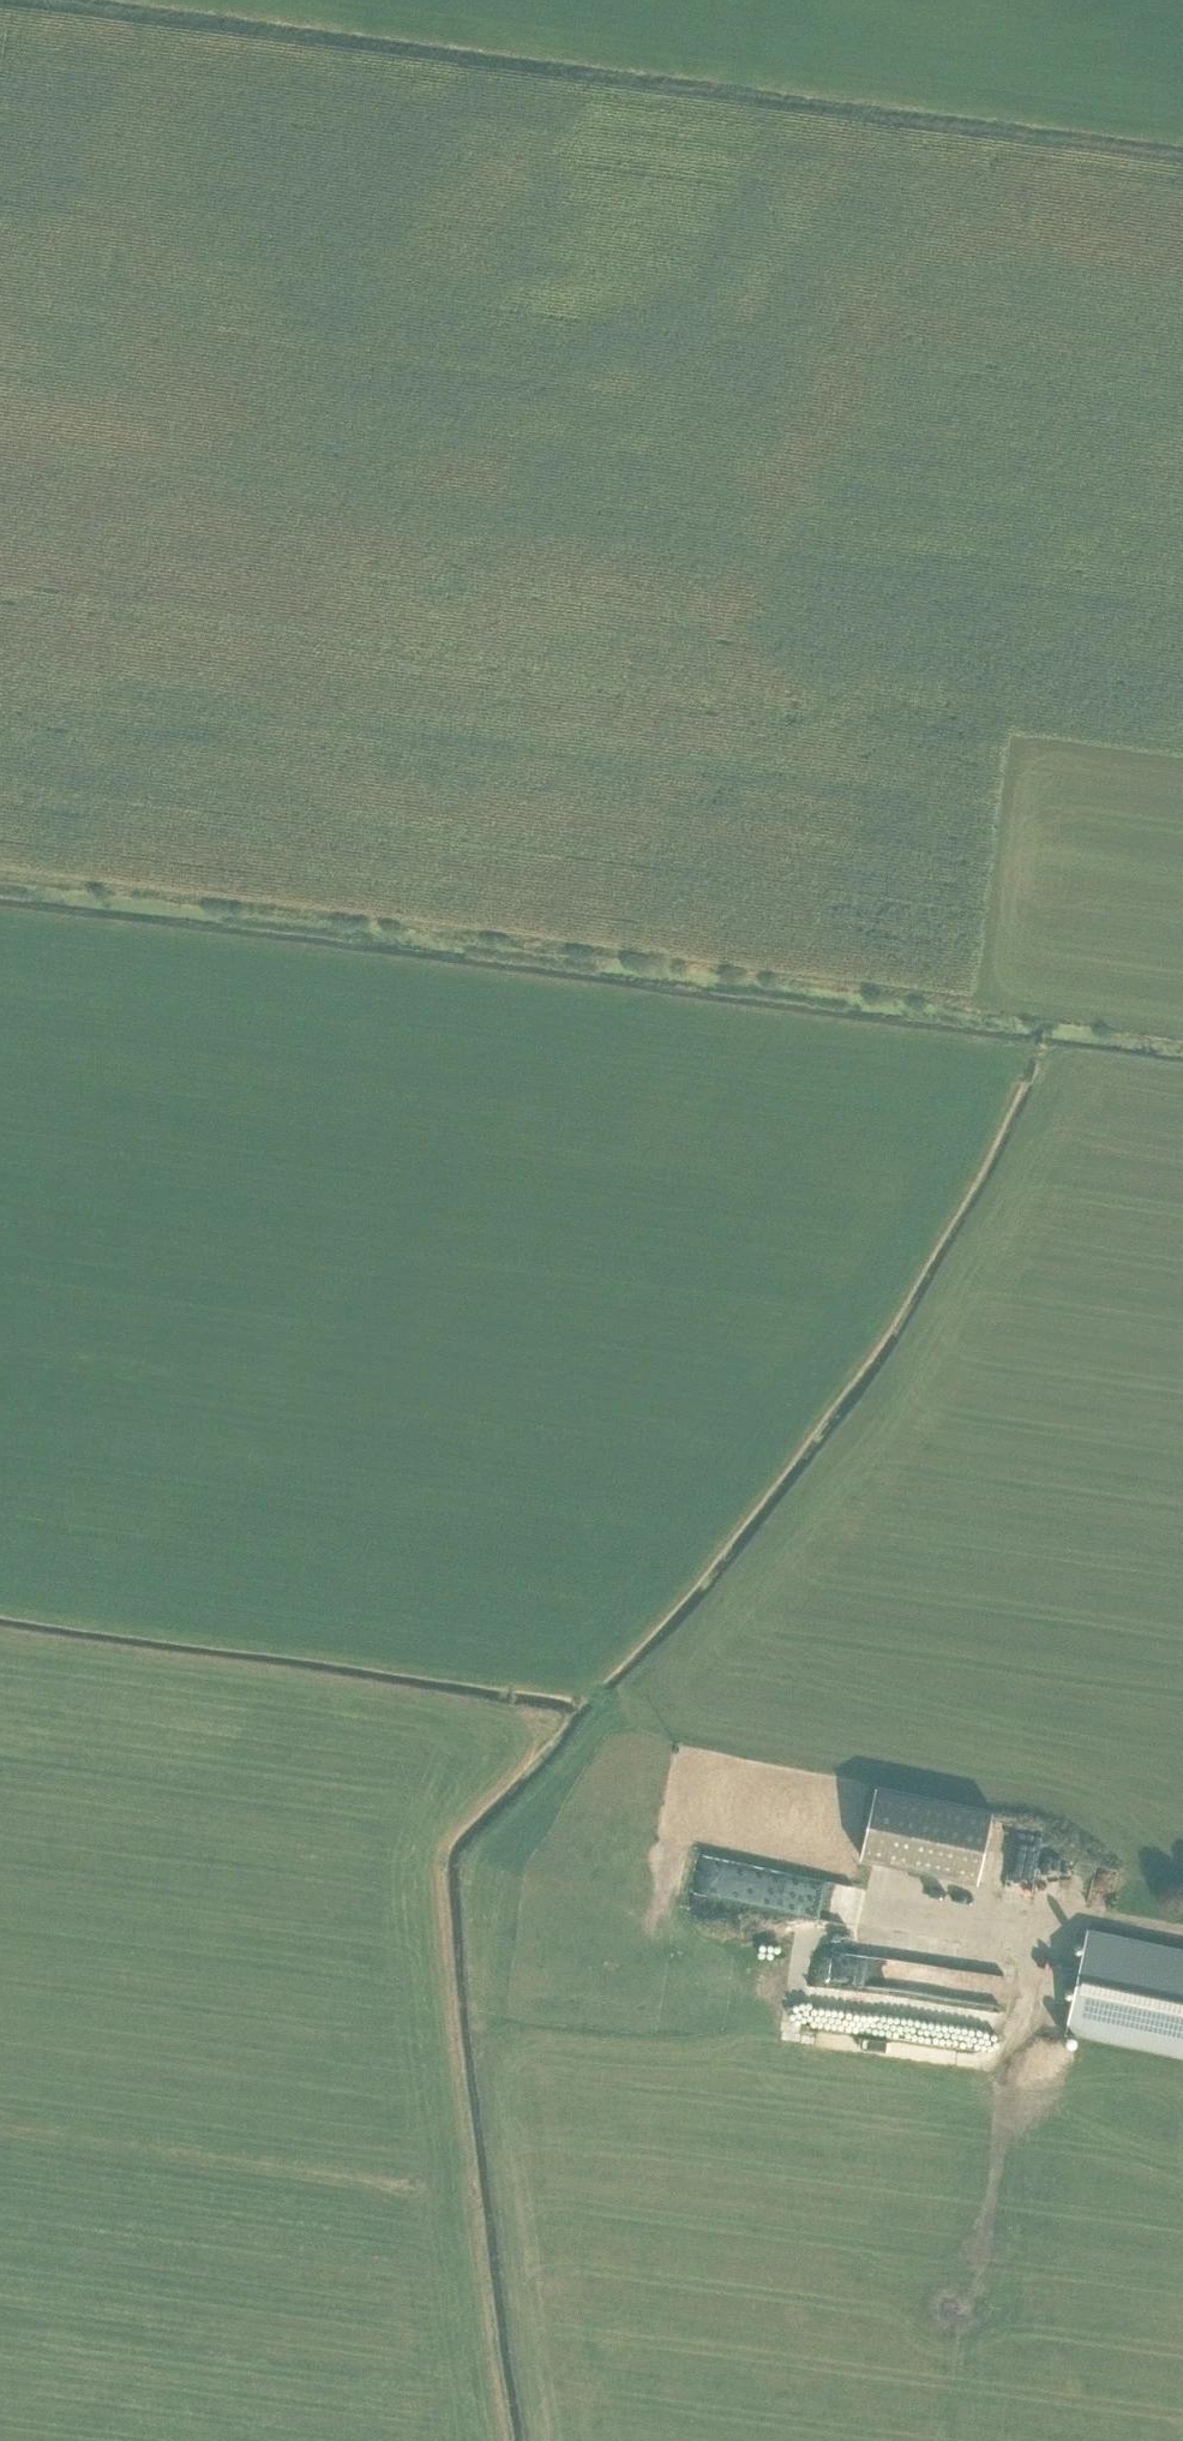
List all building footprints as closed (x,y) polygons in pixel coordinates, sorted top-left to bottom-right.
[(979,1879),(995,1807),(875,1781),(860,1853),(979,1879)] [(1090,1927),(1068,2030),(1182,2055),(1182,1948),(1090,1927)] [(932,2023),(1002,2034),(1008,1995),(936,1984),(939,1963),(842,1948),(837,1981),(803,1976),(797,2012),(930,2033),(932,2023)]
